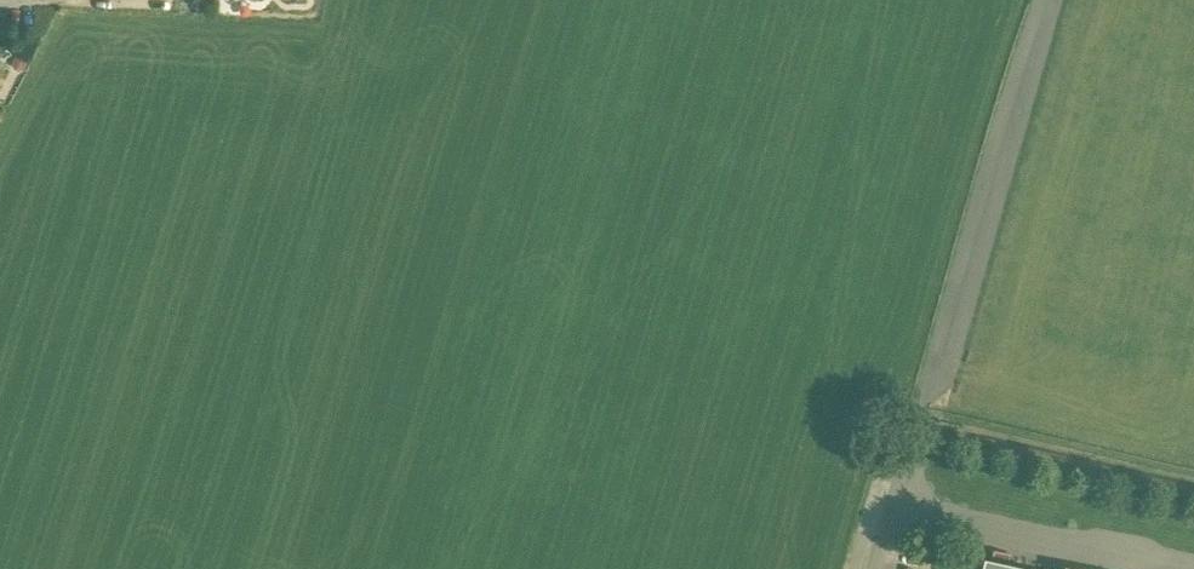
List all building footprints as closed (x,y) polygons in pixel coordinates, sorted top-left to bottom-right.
[(15,57),(10,66),(22,73),(27,63),(15,57)]
